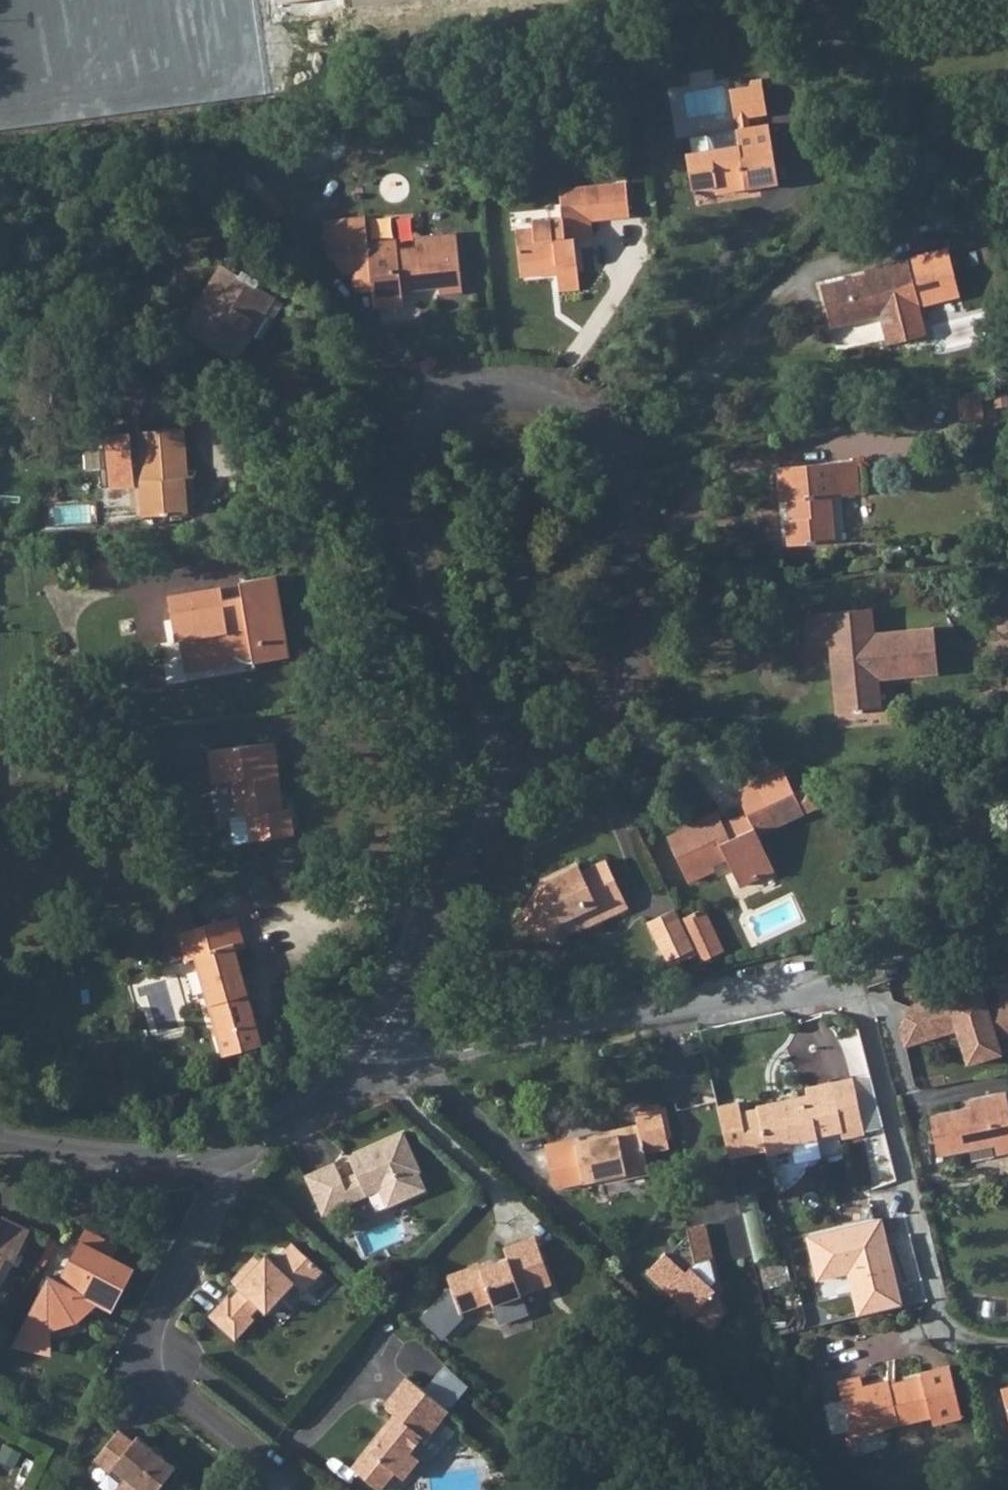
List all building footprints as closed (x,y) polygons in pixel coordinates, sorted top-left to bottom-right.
[(747,117),(768,114),(763,84),(730,90),(735,119),(739,118),(747,117)] [(741,128),(748,127),(747,117),(739,118),(741,128)] [(718,193),(779,184),(769,124),(748,127),(741,128),(737,129),(739,146),(697,153),(687,154),(693,190),(717,186),(718,193)] [(739,146),(737,129),(698,135),(695,140),(697,153),(739,146)] [(590,219),(630,215),(627,183),(560,190),(563,219),(533,222),(533,228),(516,230),(521,275),(541,273),(544,272),(545,270),(547,269),(548,265),(555,264),(556,272),(557,276),(578,274),(575,238),(592,237),(590,219)] [(347,229),(367,227),(366,218),(346,220),(347,229)] [(347,229),(346,220),(325,222),(328,253),(343,252),(346,274),(353,273),(354,286),(372,284),(374,308),(404,305),(403,290),(415,289),(415,285),(438,283),(440,294),(463,291),(457,233),(416,237),(417,247),(398,249),(397,239),(369,242),(367,227),(347,229)] [(948,248),(908,258),(914,281),(954,271),(948,248)] [(343,252),(328,253),(346,274),(343,252)] [(914,281),(908,258),(864,269),(865,274),(821,286),(831,327),(880,314),(888,344),(926,334),(919,305),(960,294),(954,271),(914,281)] [(236,282),(240,276),(221,265),(183,331),(189,334),(224,275),(236,282)] [(261,280),(243,270),(240,276),(236,282),(224,275),(189,334),(238,363),(253,336),(262,341),(285,302),(257,286),(261,280)] [(559,291),(580,289),(578,274),(557,276),(559,291)] [(153,341),(130,334),(128,339),(152,347),(153,341)] [(1007,397),(997,398),(997,408),(1007,407),(1007,397)] [(982,398),(959,399),(960,421),(983,420),(982,398)] [(187,479),(187,476),(183,428),(138,431),(139,441),(131,442),(131,434),(106,435),(110,487),(135,485),(135,484),(142,483),(145,516),(194,512),(193,491),(185,492),(184,480),(187,479)] [(831,496),(859,493),(857,460),(778,467),(782,501),(789,500),(791,519),(786,519),(788,545),(828,542),(826,518),(833,517),(831,496)] [(185,492),(193,491),(192,475),(187,476),(187,479),(184,480),(185,492)] [(60,522),(100,526),(102,507),(62,503),(60,522)] [(828,542),(835,541),(833,517),(826,518),(828,542)] [(283,622),(277,608),(271,576),(240,581),(243,600),(240,600),(241,608),(224,610),(223,603),(221,590),(169,599),(176,641),(180,640),(183,657),(179,658),(180,663),(184,662),(184,664),(236,655),(237,657),(239,659),(241,661),(244,662),(247,663),(250,663),(253,662),(289,656),(285,634),(282,634),(280,627),(283,622)] [(241,608),(240,600),(223,603),(224,610),(241,608)] [(875,633),(873,607),(808,613),(811,646),(831,644),(841,643),(843,664),(832,664),(837,713),(882,709),(879,678),(878,663),(916,660),(917,674),(939,672),(935,627),(875,633)] [(841,643),(831,644),(832,664),(843,664),(841,643)] [(878,663),(879,678),(917,674),(916,660),(878,663)] [(162,765),(158,739),(133,743),(137,769),(162,765)] [(279,797),(282,797),(275,742),(208,750),(212,783),(232,780),(236,816),(247,814),(251,841),(294,836),(291,808),(281,809),(279,797)] [(758,783),(770,810),(776,808),(783,823),(806,812),(797,792),(786,769),(758,783)] [(770,810),(758,783),(737,792),(747,813),(750,820),(727,830),(724,824),(719,813),(685,828),(686,829),(668,838),(688,881),(714,869),(712,864),(726,858),(739,886),(774,870),(758,834),(783,823),(776,808),(770,810)] [(797,792),(806,812),(823,804),(814,785),(797,792)] [(750,820),(747,813),(724,824),(727,830),(750,820)] [(230,816),(234,843),(251,841),(247,814),(236,816),(230,816)] [(595,923),(629,907),(607,859),(582,870),(580,865),(544,882),(545,884),(540,893),(535,890),(517,923),(551,941),(562,920),(572,916),(588,908),(595,923)] [(246,947),(237,917),(196,928),(189,901),(155,912),(163,941),(178,937),(185,961),(196,958),(224,1056),(263,1045),(236,950),(246,947)] [(676,907),(647,921),(666,961),(695,947),(676,907)] [(572,916),(578,930),(595,923),(588,908),(572,916)] [(723,951),(703,908),(685,917),(705,960),(723,951)] [(178,937),(163,941),(170,965),(185,961),(178,937)] [(695,947),(666,961),(669,967),(698,953),(695,947)] [(912,1005),(899,1028),(905,1046),(957,1030),(968,1065),(1002,1054),(997,1039),(1007,1036),(1007,973),(994,977),(1002,1001),(987,1006),(982,991),(948,1002),(946,995),(912,1005)] [(832,1083),(843,1131),(844,1137),(863,1132),(852,1079),(832,1083)] [(818,1139),(817,1136),(843,1131),(832,1083),(805,1088),(807,1095),(756,1106),(757,1108),(740,1111),(739,1101),(717,1105),(730,1157),(747,1153),(765,1149),(766,1155),(792,1149),(791,1144),(818,1139)] [(1007,1092),(969,1100),(971,1107),(929,1115),(932,1126),(934,1138),(938,1156),(995,1145),(997,1154),(1007,1152),(1007,1097),(1007,1092)] [(583,1182),(604,1178),(649,1169),(645,1152),(644,1147),(668,1142),(660,1105),(635,1111),(638,1126),(615,1131),(617,1135),(598,1139),(597,1134),(574,1139),(545,1145),(554,1188),(583,1182)] [(924,1127),(927,1139),(934,1138),(932,1126),(924,1127)] [(322,1214),(379,1189),(387,1206),(426,1189),(418,1171),(420,1170),(403,1131),(348,1156),(355,1172),(342,1178),(334,1162),(305,1175),(322,1214)] [(615,1131),(597,1134),(598,1139),(617,1135),(615,1131)] [(668,1142),(644,1147),(645,1152),(669,1147),(668,1142)] [(650,1173),(649,1169),(604,1178),(605,1182),(650,1173)] [(6,1254),(14,1258),(30,1227),(2,1213),(0,1216),(0,1265),(6,1254)] [(741,1213),(724,1217),(732,1248),(749,1244),(741,1213)] [(710,1258),(703,1223),(685,1227),(687,1233),(674,1245),(666,1254),(663,1251),(644,1270),(674,1298),(677,1295),(692,1309),(689,1312),(705,1328),(721,1311),(718,1301),(710,1292),(713,1288),(709,1285),(714,1280),(709,1258),(710,1258)] [(60,1276),(50,1271),(16,1338),(51,1346),(52,1320),(75,1312),(93,1296),(94,1295),(112,1304),(132,1264),(111,1253),(116,1242),(85,1226),(60,1276)] [(535,1236),(503,1247),(507,1259),(481,1269),(479,1265),(447,1277),(451,1288),(422,1320),(444,1340),(464,1318),(462,1313),(492,1302),(500,1325),(533,1313),(526,1294),(552,1284),(535,1236)] [(671,1242),(663,1251),(666,1254),(674,1245),(671,1242)] [(291,1243),(287,1248),(299,1259),(304,1254),(291,1243)] [(273,1262),(265,1255),(259,1261),(236,1286),(239,1289),(231,1298),(228,1295),(208,1316),(234,1341),(254,1319),(250,1316),(259,1307),(266,1313),(294,1283),(304,1292),(323,1272),(304,1254),(299,1259),(287,1248),(273,1262)] [(791,1284),(785,1254),(754,1262),(761,1290),(791,1284)] [(254,1256),(230,1281),(236,1286),(259,1261),(254,1256)] [(894,1286),(870,1292),(874,1311),(899,1305),(894,1286)] [(469,1386),(446,1365),(429,1387),(453,1406),(469,1386)] [(962,1416),(950,1365),(921,1372),(922,1376),(890,1384),(889,1380),(863,1386),(861,1377),(838,1382),(842,1401),(849,1430),(851,1436),(931,1416),(933,1423),(962,1416)] [(429,1387),(410,1372),(387,1402),(402,1413),(390,1428),(386,1425),(354,1464),(383,1487),(398,1469),(406,1476),(423,1455),(417,1451),(430,1434),(427,1431),(441,1414),(444,1417),(453,1406),(429,1387)] [(849,1430),(842,1401),(828,1404),(835,1434),(849,1430)] [(93,1460),(108,1472),(112,1468),(140,1489),(156,1489),(175,1467),(136,1436),(133,1441),(118,1429),(93,1460)] [(860,1453),(888,1448),(885,1432),(857,1438),(860,1453)]
